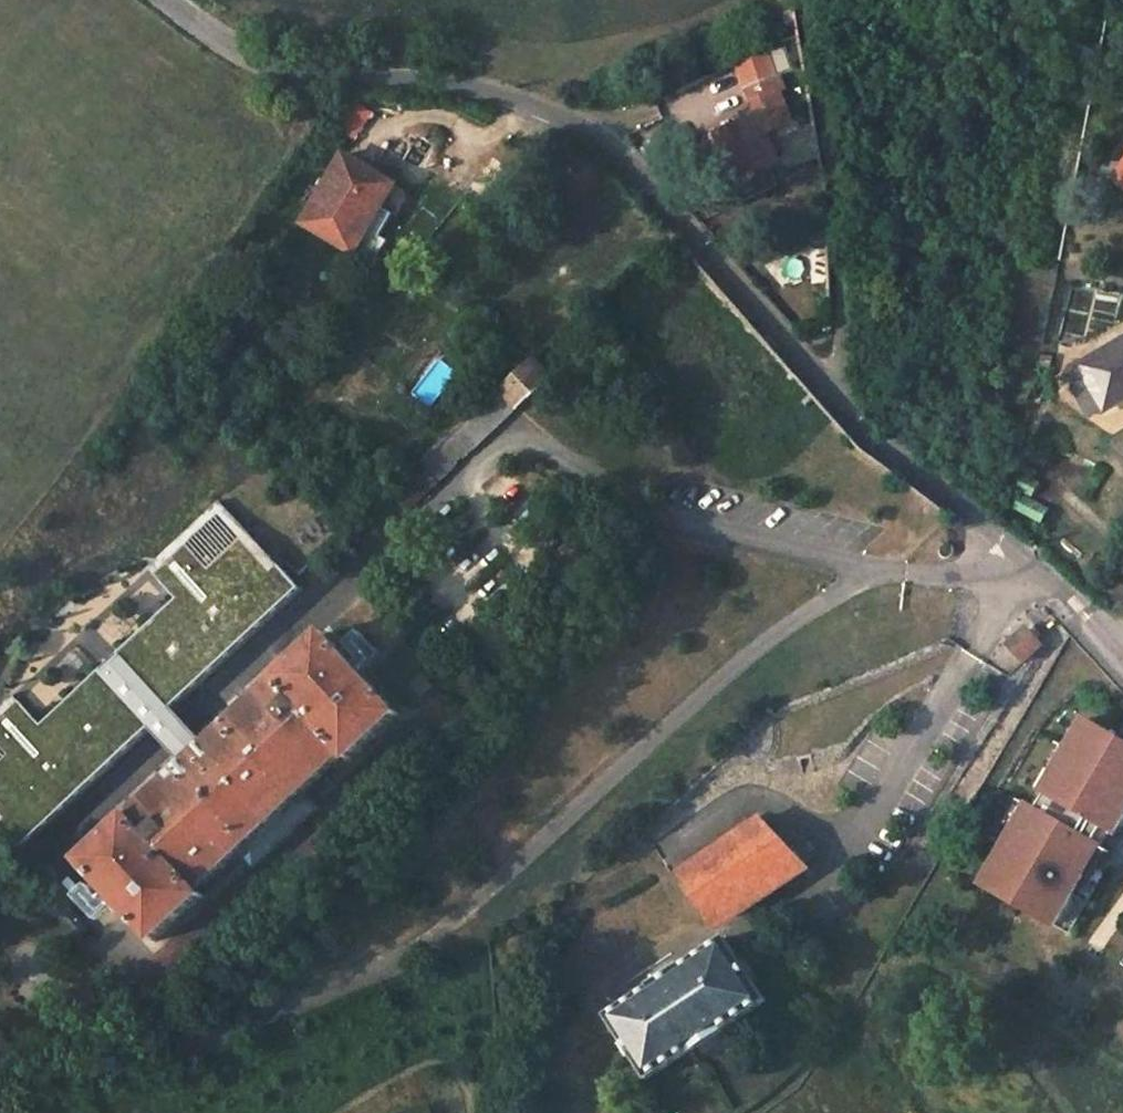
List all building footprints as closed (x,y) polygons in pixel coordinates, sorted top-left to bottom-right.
[(788,124),(775,93),(780,91),(774,77),(765,51),(733,62),(741,87),(750,109),(738,115),(742,123),(715,134),(735,178),(775,161),(764,135),(788,124)] [(369,117),(349,102),(335,121),(354,137),(369,117)] [(381,206),(393,185),(342,156),(303,222),(354,252),(381,206)] [(1122,188),(1122,175),(1117,171),(1111,178),(1122,188)] [(381,206),(354,252),(368,261),(395,214),(381,206)] [(1122,399),(1122,339),(1074,367),(1082,380),(1066,389),(1083,417),(1098,408),(1100,412),(1122,399)] [(388,489),(407,508),(548,377),(531,358),(419,461),(388,489)] [(4,826),(126,712),(143,730),(164,711),(146,692),(268,578),(275,585),(283,578),(266,560),(259,566),(230,535),(198,565),(175,541),(142,572),(165,596),(107,651),(109,653),(91,671),(88,668),(30,723),(7,699),(0,705),(0,830),(4,826)] [(294,590),(283,578),(275,585),(268,578),(146,692),(164,711),(294,590)] [(1044,645),(1026,625),(1006,644),(1024,664),(1044,645)] [(181,770),(82,862),(154,939),(201,895),(197,890),(344,753),(349,758),(396,714),(324,637),(202,751),(181,770)] [(164,711),(143,730),(158,746),(181,770),(202,751),(179,727),(164,711)] [(143,730),(126,712),(4,826),(21,845),(143,730)] [(986,889),(1055,929),(1105,846),(1102,843),(1108,834),(1113,835),(1122,817),(1122,738),(1088,717),(1042,794),(1046,797),(1040,809),(1035,807),(986,889)] [(760,817),(680,872),(710,922),(802,862),(760,817)] [(724,940),(609,1016),(648,1074),(761,999),(724,940)]
